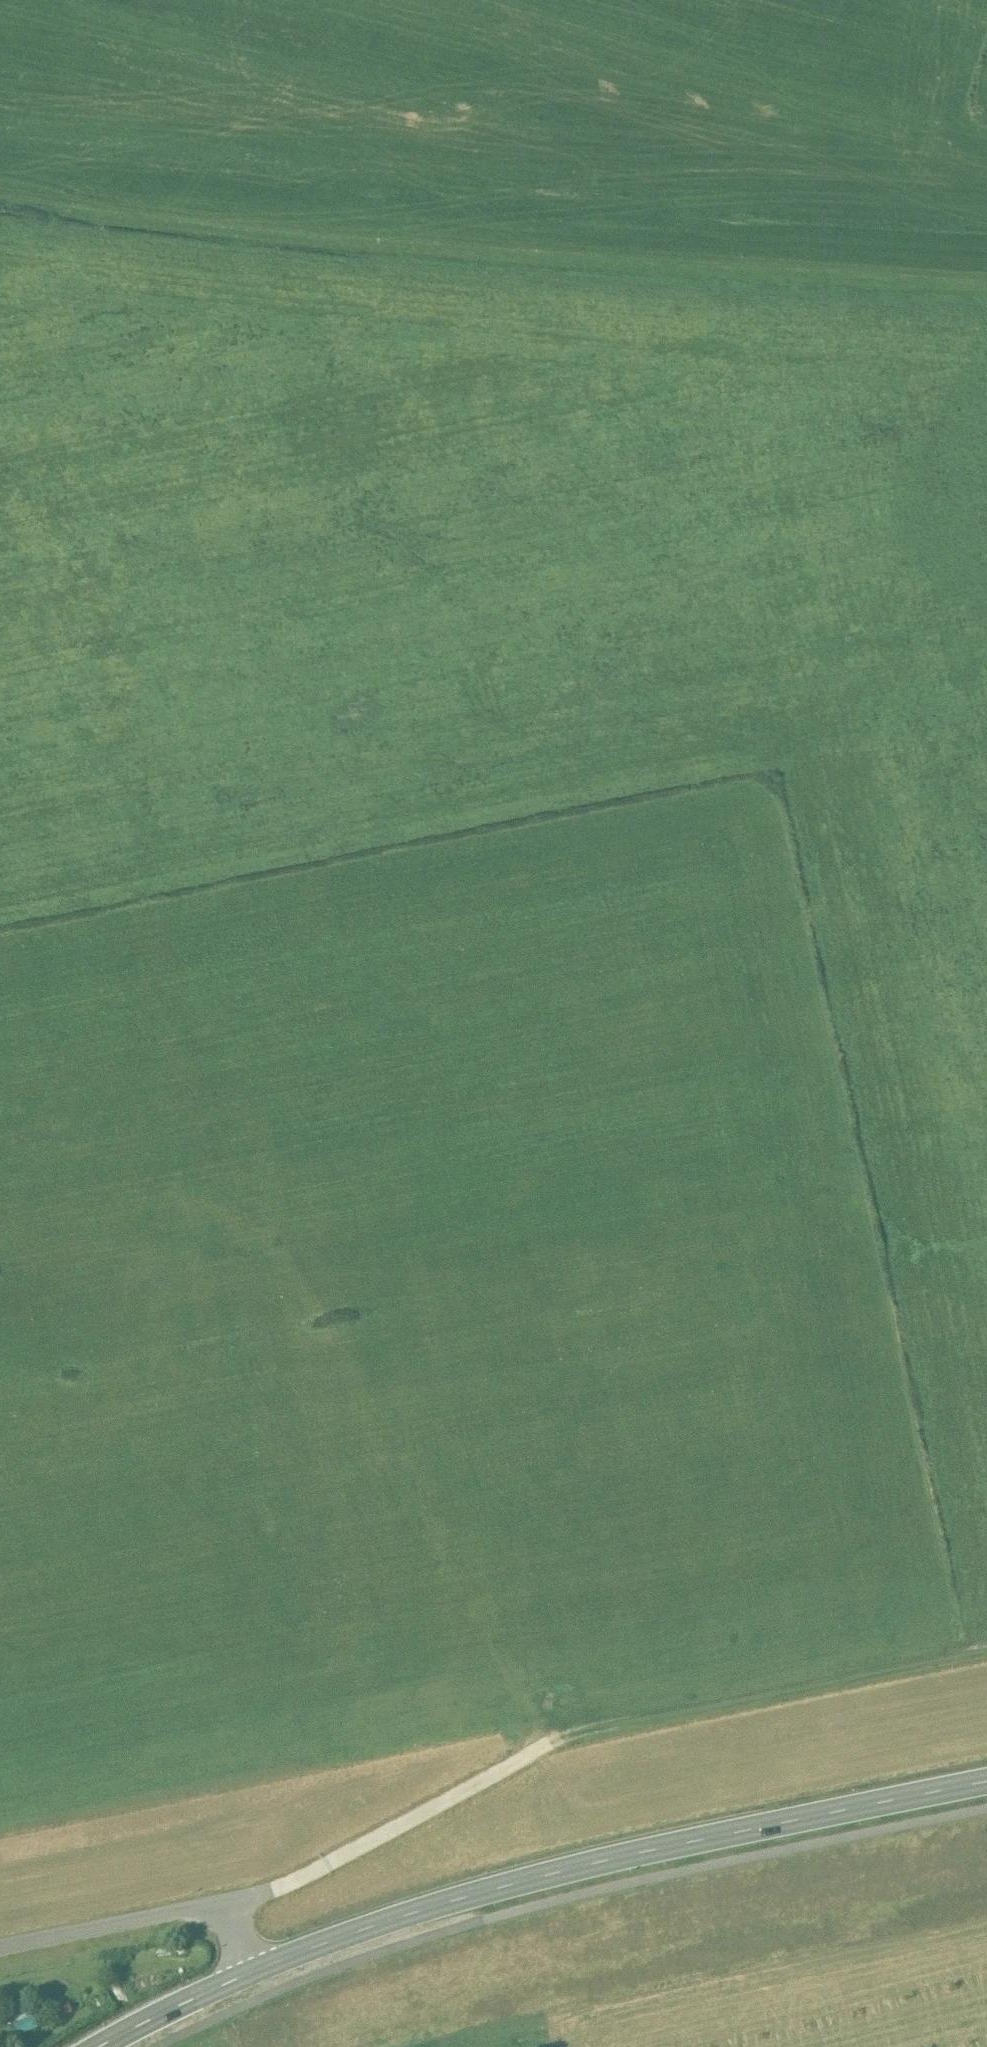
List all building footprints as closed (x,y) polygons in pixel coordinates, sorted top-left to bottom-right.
[(4,2027),(10,2039),(31,2028),(25,2016),(4,2027)]
